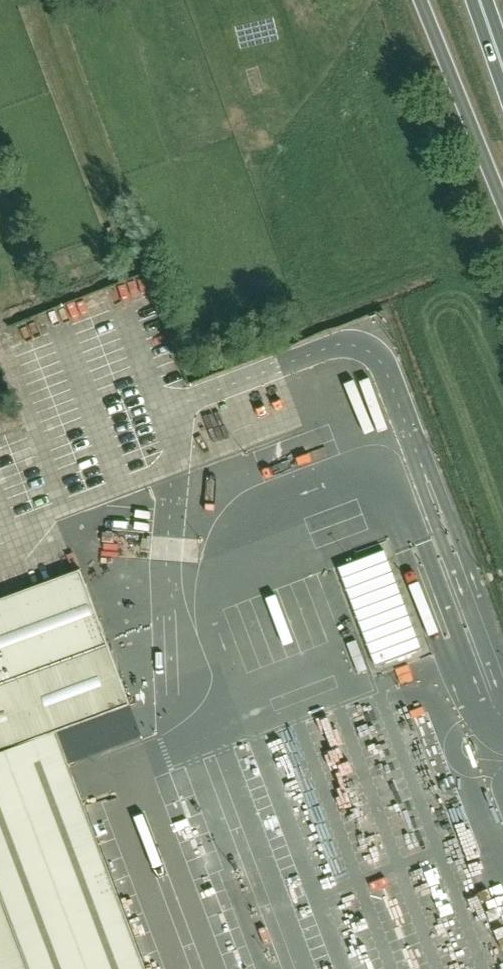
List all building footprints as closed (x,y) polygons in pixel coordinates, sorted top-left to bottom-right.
[(422,651),(384,550),(338,568),(376,668),(422,651)] [(76,784),(69,765),(57,733),(131,705),(132,704),(81,569),(69,573),(0,599),(0,968),(147,968),(76,784)] [(201,710),(210,710),(211,692),(202,692),(201,710)]
